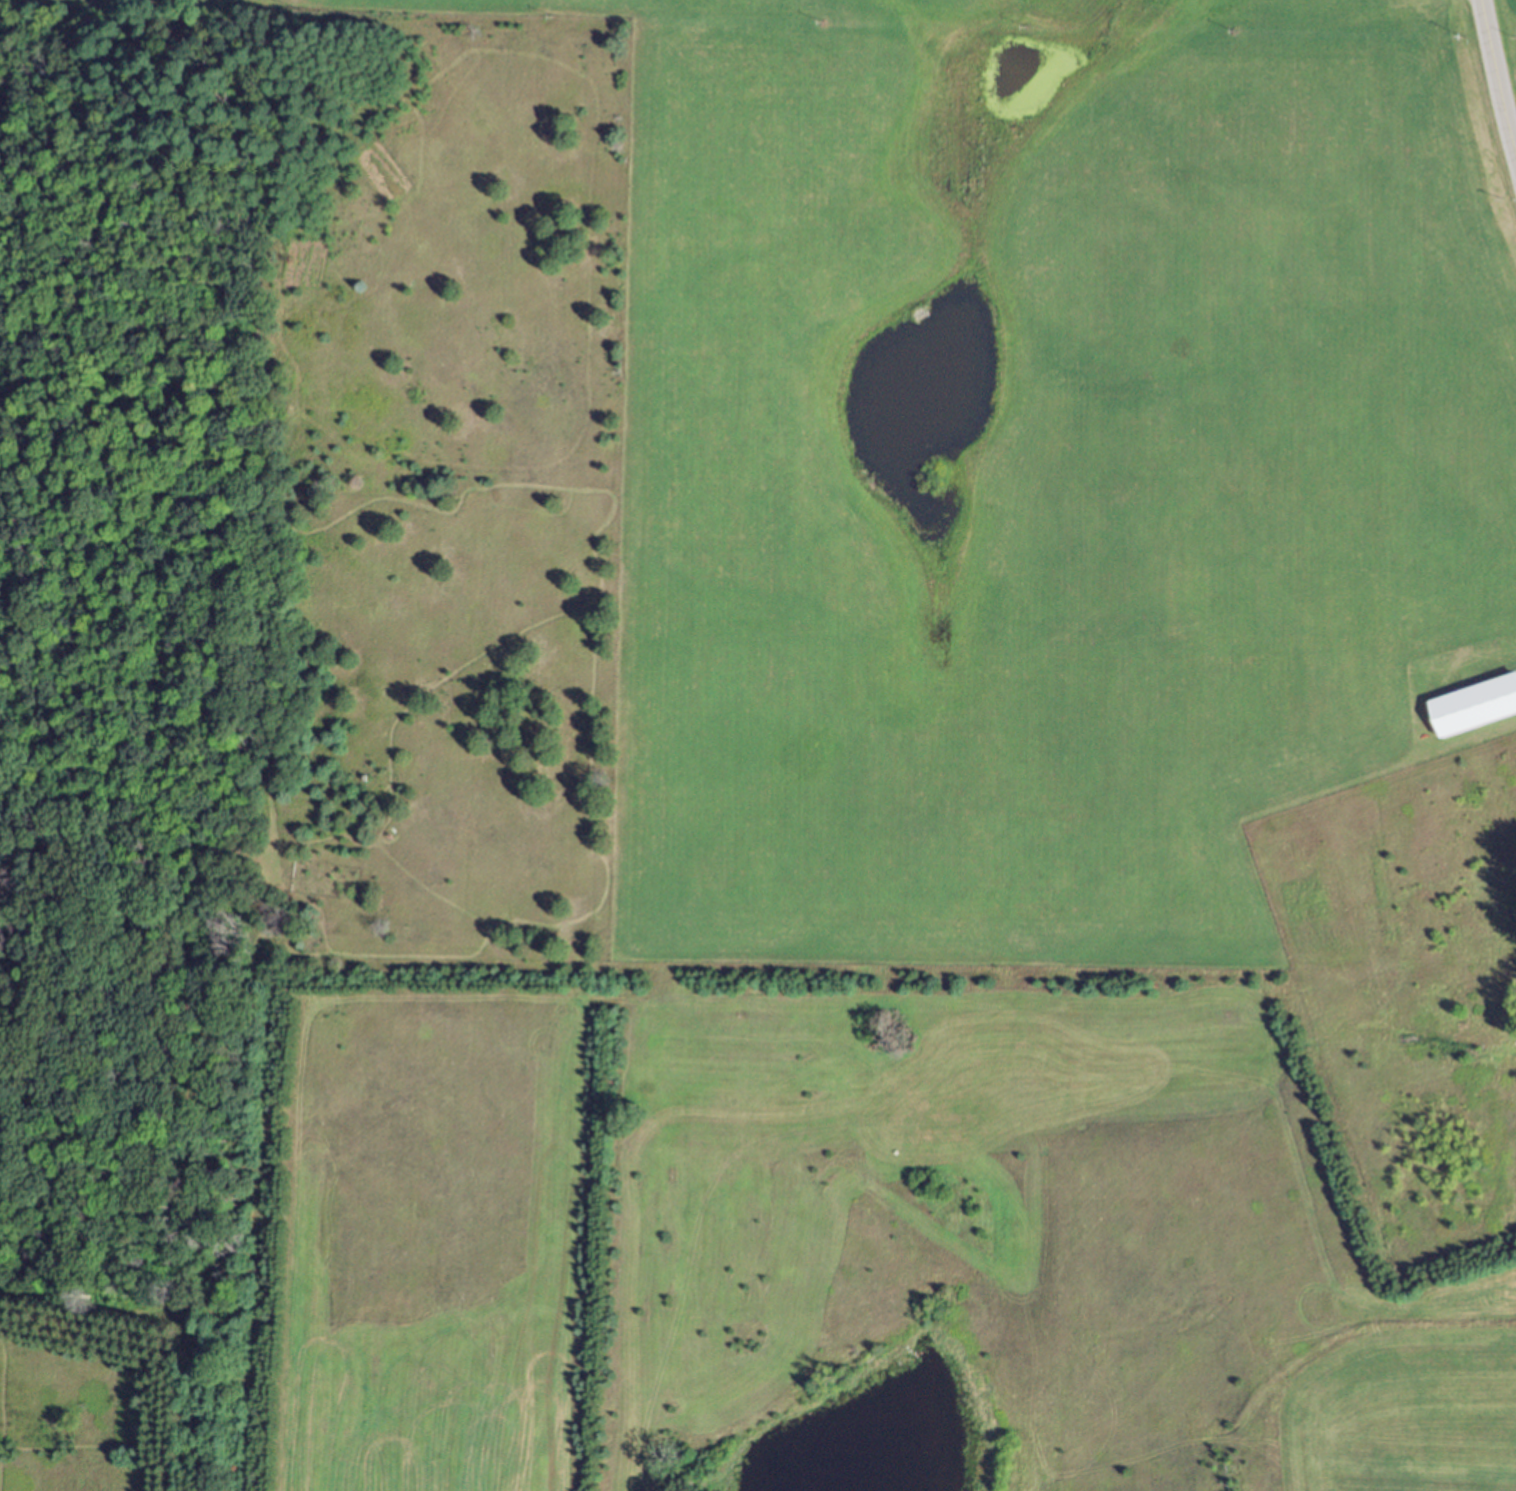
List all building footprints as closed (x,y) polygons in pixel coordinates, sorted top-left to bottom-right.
[(1515,724),(1515,683),(1434,707),(1445,744),(1515,724)]
